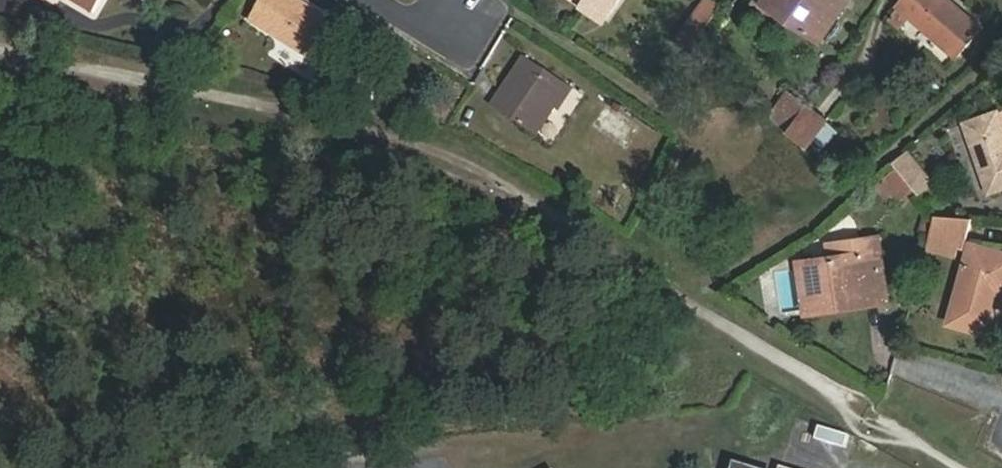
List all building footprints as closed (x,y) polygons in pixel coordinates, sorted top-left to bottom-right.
[(102,0),(73,0),(95,12),(102,0)] [(297,0),(264,0),(252,19),(319,60),(340,28),(297,0)] [(613,18),(587,0),(565,0),(606,29),(613,18)] [(613,18),(625,0),(587,0),(613,18)] [(715,0),(705,0),(693,17),(708,26),(722,5),(715,0)] [(785,18),(790,9),(776,0),(762,0),(761,1),(785,18)] [(790,9),(785,18),(820,42),(845,9),(832,0),(776,0),(790,9)] [(845,9),(852,0),(832,0),(845,9)] [(958,0),(903,0),(896,9),(956,62),(988,25),(958,0)] [(565,112),(578,91),(526,56),(493,106),(541,137),(558,109),(565,112)] [(792,133),(810,106),(792,93),(774,118),(792,133)] [(830,121),(810,106),(792,133),(810,148),(830,121)] [(967,124),(990,194),(1001,190),(1001,118),(1000,113),(967,124)] [(895,163),(898,166),(919,190),(921,193),(935,181),(908,150),(895,163)] [(911,197),(919,190),(898,166),(891,174),(911,197)] [(935,233),(961,241),(971,244),(978,218),(940,215),(935,233)] [(957,253),(961,241),(935,233),(931,244),(957,253)] [(803,262),(809,301),(826,299),(825,292),(850,287),(852,295),(884,289),(877,237),(830,243),(831,257),(803,262)] [(973,245),(951,323),(991,335),(1001,298),(1001,253),(973,245)] [(826,299),(809,301),(811,314),(886,302),(884,289),(852,295),(850,287),(825,292),(826,299)] [(732,467),(762,467),(735,459),(732,467)]
